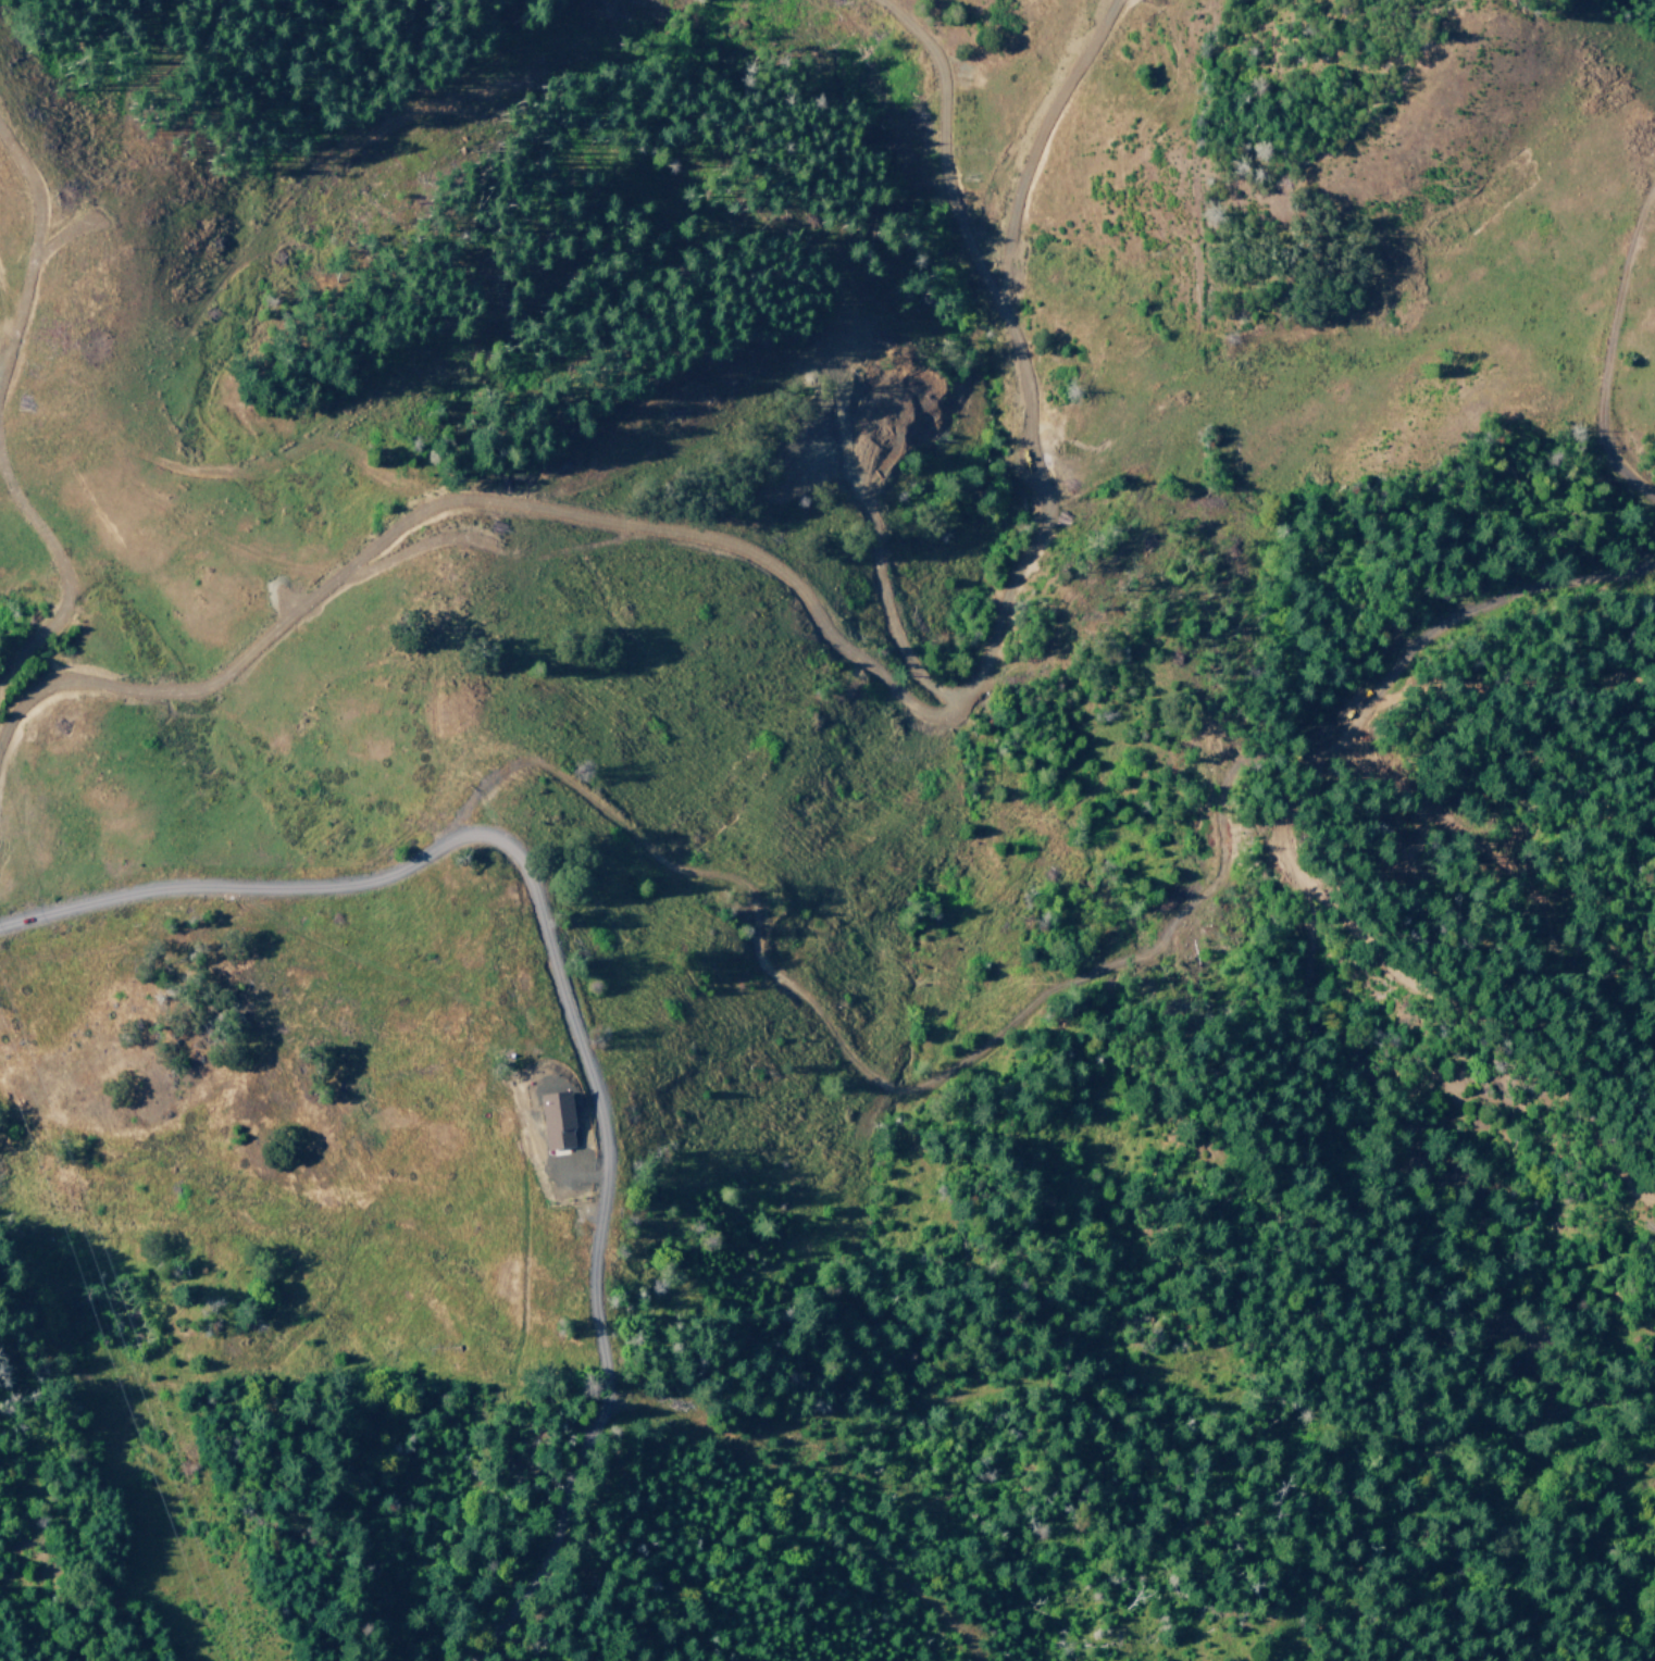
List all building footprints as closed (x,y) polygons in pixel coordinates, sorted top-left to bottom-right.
[(528,1094),(540,1150),(570,1144),(558,1087),(528,1094)]
